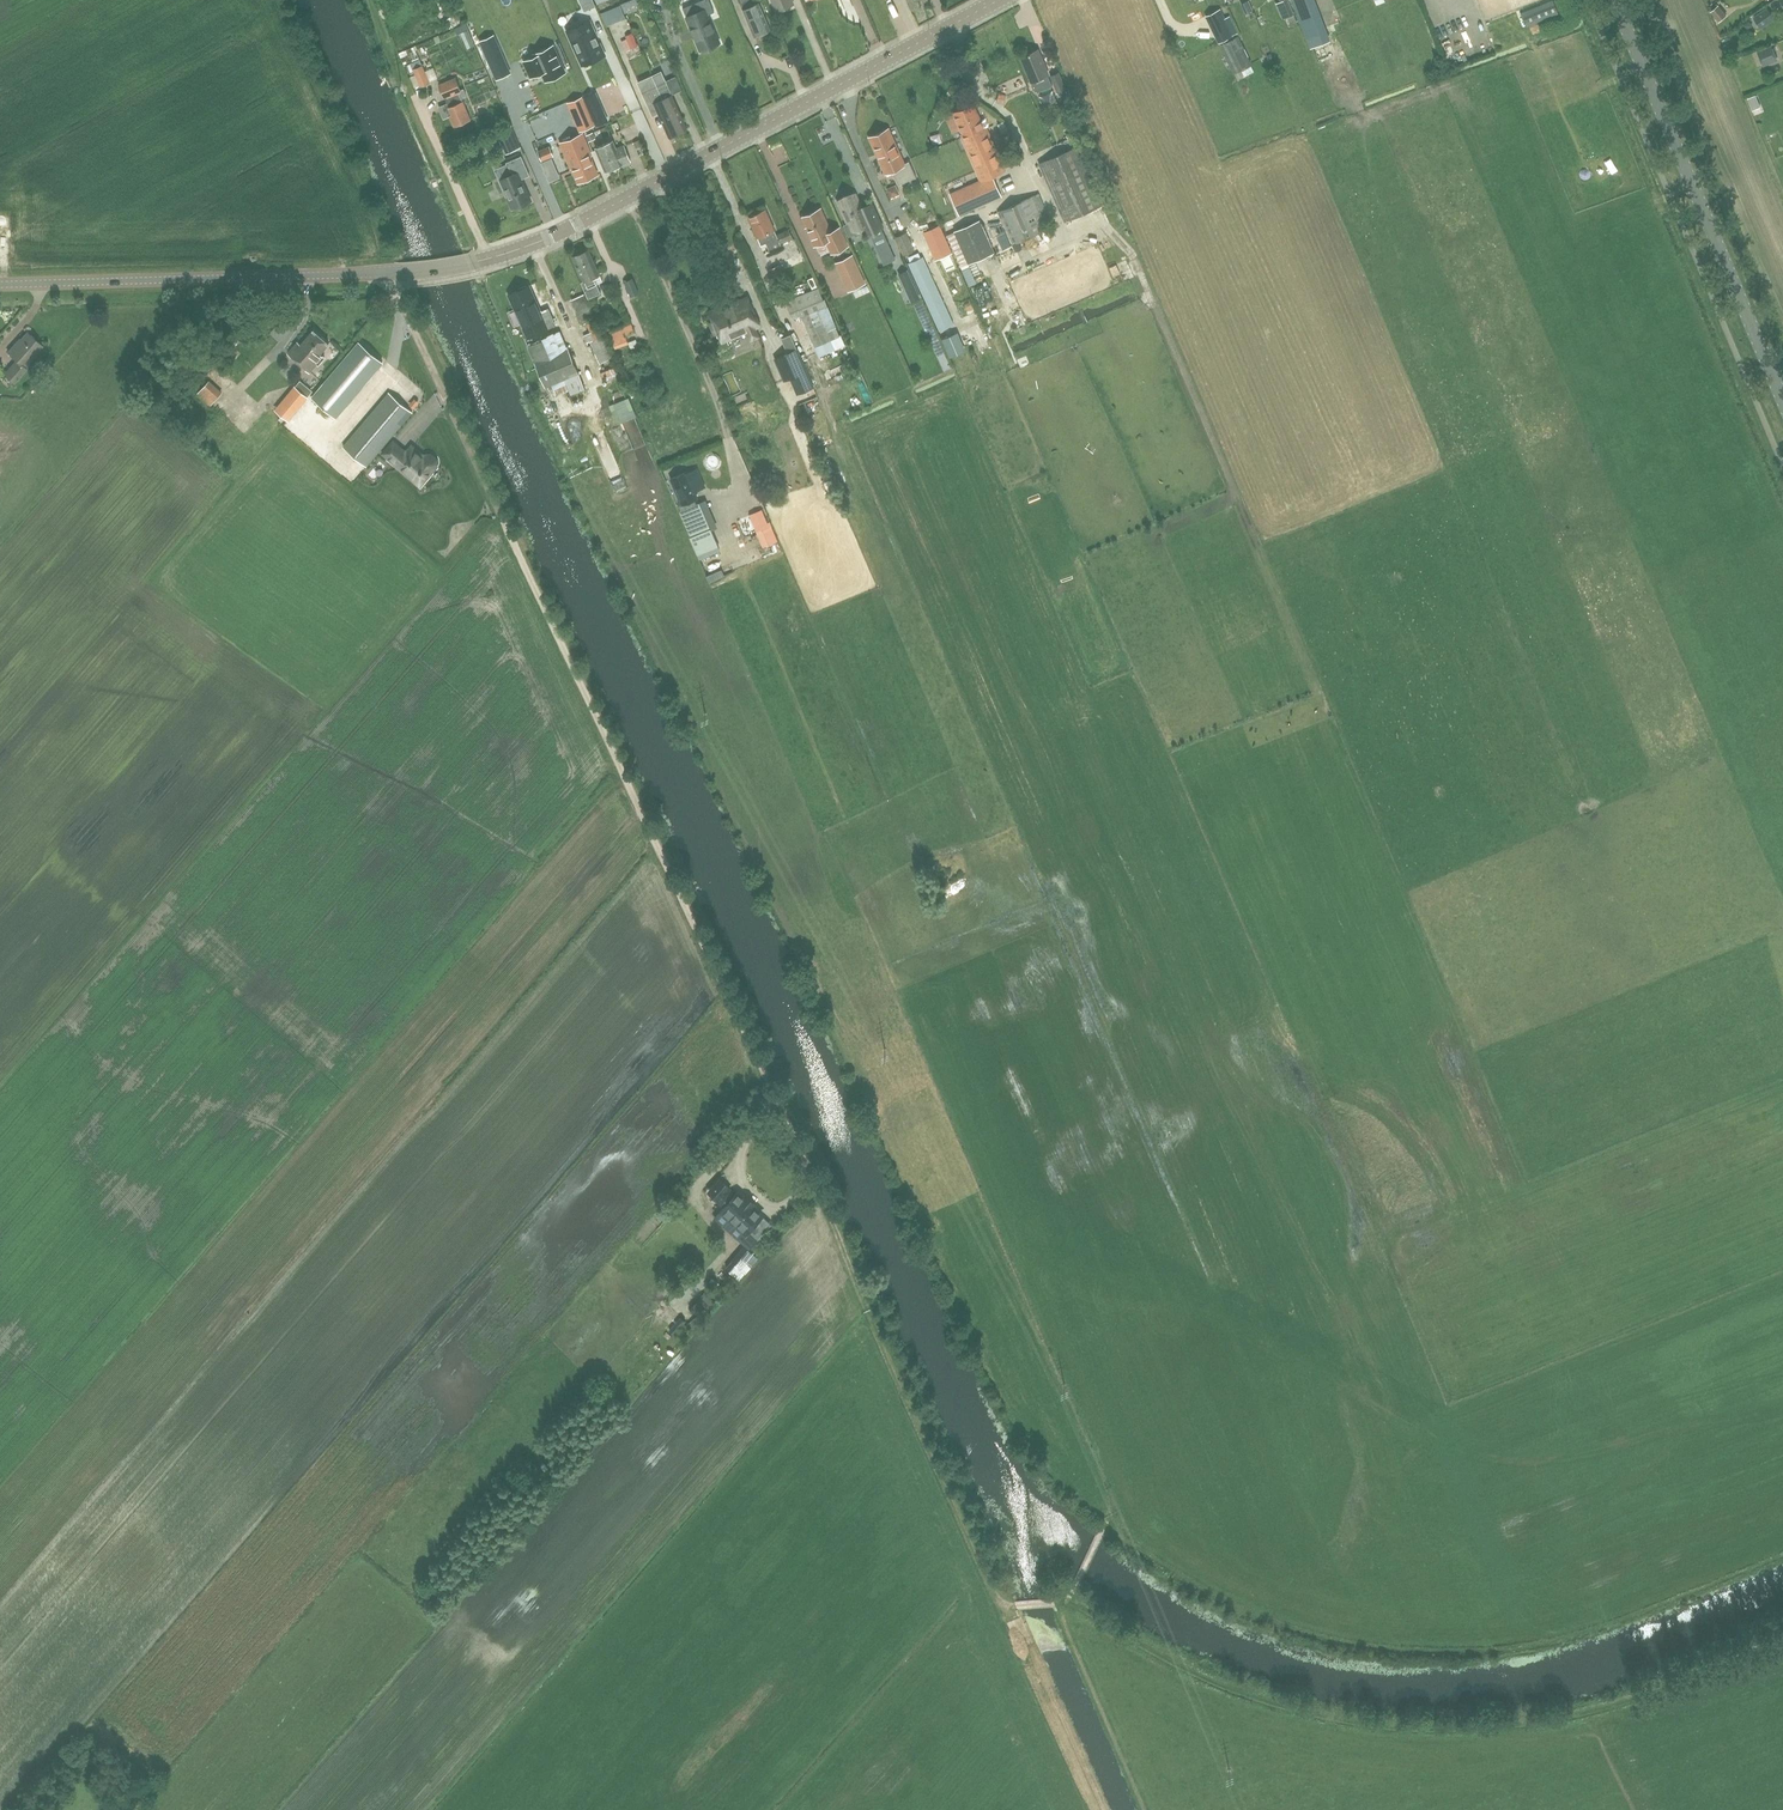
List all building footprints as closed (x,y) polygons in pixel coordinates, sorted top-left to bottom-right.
[(585,9),(596,4),(595,0),(581,0),(585,9)] [(686,17),(701,51),(719,43),(707,15),(714,12),(709,0),(701,0),(696,2),(699,11),(686,17)] [(755,36),(770,30),(759,3),(752,6),(751,3),(748,4),(746,0),(739,0),(755,36)] [(777,11),(794,4),(792,0),(772,0),(777,11)] [(1245,13),(1253,10),(1248,0),(1240,4),(1245,13)] [(1288,0),(1280,0),(1280,1),(1275,3),(1282,19),(1287,17),(1291,25),(1297,22),(1291,8),(1292,8),(1288,0)] [(1299,15),(1300,14),(1312,46),(1326,40),(1313,8),(1310,0),(1293,0),(1299,15)] [(1719,4),(1712,10),(1710,11),(1719,22),(1727,15),(1719,4)] [(612,27),(632,20),(627,6),(607,13),(612,27)] [(738,8),(726,11),(733,31),(744,28),(738,8)] [(1762,28),(1774,19),(1767,10),(1755,18),(1762,28)] [(590,22),(568,32),(583,64),(604,54),(590,22)] [(1226,23),(1212,29),(1219,42),(1232,36),(1226,23)] [(625,36),(631,49),(630,49),(634,58),(642,54),(638,46),(632,33),(625,36)] [(1244,76),(1241,69),(1251,64),(1238,36),(1221,45),(1234,72),(1238,79),(1244,76)] [(497,44),(484,50),(489,60),(502,55),(497,44)] [(535,56),(524,61),(530,77),(541,72),(545,80),(565,72),(553,45),(534,54),(535,56)] [(1757,51),(1763,66),(1778,60),(1772,45),(1757,51)] [(1052,86),(1048,75),(1049,74),(1038,49),(1020,56),(1031,82),(1035,93),(1052,86)] [(420,60),(412,63),(421,86),(430,82),(420,60)] [(1058,92),(1066,89),(1059,72),(1051,76),(1058,92)] [(652,75),(637,82),(644,100),(647,106),(654,103),(659,113),(670,137),(688,129),(672,95),(666,81),(657,86),(652,75)] [(685,77),(673,80),(677,93),(689,89),(685,77)] [(463,101),(462,97),(467,95),(464,88),(461,89),(456,78),(440,84),(440,86),(439,87),(441,91),(442,91),(445,97),(450,95),(454,105),(449,107),(452,114),(450,115),(454,125),(471,119),(463,101)] [(578,95),(567,100),(580,130),(591,125),(578,95)] [(974,103),(953,112),(963,136),(961,137),(980,180),(950,194),(959,215),(1001,196),(992,176),(1005,170),(986,126),(984,127),(974,103)] [(608,121),(605,114),(593,119),(596,126),(608,121)] [(888,129),(870,138),(885,173),(892,170),(899,185),(916,177),(909,161),(903,164),(888,129)] [(582,134),(560,143),(571,168),(573,167),(579,182),(597,174),(590,155),(591,155),(583,136),(582,134)] [(617,149),(613,140),(595,148),(606,171),(631,160),(625,145),(617,149)] [(550,146),(538,151),(542,161),(554,156),(550,146)] [(1039,163),(1065,221),(1102,205),(1076,147),(1039,163)] [(513,176),(501,181),(513,207),(530,200),(520,179),(529,175),(521,157),(507,163),(513,176)] [(561,178),(552,158),(541,163),(550,183),(561,178)] [(920,177),(904,183),(907,192),(923,186),(920,177)] [(895,197),(906,193),(903,184),(891,188),(895,197)] [(968,264),(995,252),(1047,229),(1044,223),(1051,220),(1039,193),(998,211),(999,215),(982,223),(980,219),(953,231),(968,264)] [(850,234),(861,230),(870,225),(872,230),(882,226),(874,208),(867,212),(865,208),(863,210),(855,194),(838,202),(848,224),(846,225),(850,234)] [(848,242),(840,226),(830,231),(819,208),(802,216),(810,234),(809,234),(814,243),(826,237),(832,250),(848,242)] [(765,209),(748,217),(762,246),(771,241),(770,239),(777,236),(781,244),(793,238),(789,229),(777,235),(774,230),(775,230),(765,209)] [(927,229),(944,222),(941,215),(924,221),(927,229)] [(896,237),(904,255),(914,250),(913,248),(906,233),(896,237)] [(573,256),(584,281),(582,282),(589,298),(601,293),(598,286),(596,287),(592,278),(600,275),(589,249),(573,256)] [(922,255),(908,262),(940,330),(954,324),(922,255)] [(1023,257),(1007,263),(1011,273),(1027,268),(1023,257)] [(975,266),(977,273),(986,270),(984,263),(975,266)] [(1117,275),(1125,273),(1122,263),(1115,265),(1117,275)] [(770,269),(776,283),(784,280),(778,265),(770,269)] [(897,273),(907,293),(916,289),(907,268),(897,273)] [(639,292),(633,279),(625,282),(631,296),(639,292)] [(529,284),(508,293),(528,337),(555,325),(548,308),(541,311),(529,284)] [(824,299),(819,288),(785,301),(790,313),(793,320),(802,316),(802,317),(801,317),(815,347),(819,356),(846,345),(841,334),(840,335),(836,327),(827,307),(828,307),(825,299),(824,299)] [(595,319),(595,318),(584,294),(570,300),(581,325),(586,323),(590,332),(584,335),(587,343),(590,341),(600,364),(613,358),(595,319)] [(708,312),(712,321),(710,323),(709,326),(712,332),(715,334),(718,333),(722,342),(746,332),(750,342),(760,337),(757,329),(761,327),(759,320),(758,321),(748,297),(732,304),(733,306),(726,309),(724,305),(708,312)] [(632,324),(609,332),(615,348),(628,343),(625,335),(634,332),(632,324)] [(320,354),(324,349),(329,343),(313,330),(300,344),(297,342),(288,353),(309,371),(309,372),(310,371),(316,363),(318,365),(325,357),(323,355),(323,356),(320,354)] [(964,330),(948,336),(954,354),(970,348),(964,330)] [(43,345),(28,332),(18,343),(17,342),(8,352),(17,360),(5,374),(15,382),(27,368),(25,366),(43,345)] [(547,334),(527,343),(546,386),(552,384),(578,372),(579,372),(567,346),(564,347),(555,351),(547,334)] [(336,417),(383,362),(358,342),(312,397),(336,417)] [(785,380),(806,371),(797,349),(776,358),(785,380)] [(741,370),(732,373),(736,389),(745,386),(741,370)] [(197,393),(210,405),(222,392),(209,380),(197,393)] [(288,418),(307,395),(296,386),(277,410),(283,415),(288,418)] [(389,393),(343,446),(366,466),(412,412),(389,393)] [(406,453),(393,442),(384,453),(397,464),(396,464),(410,476),(413,472),(424,480),(435,466),(435,465),(436,463),(435,460),(434,458),(432,456),(429,455),(427,455),(424,457),(423,458),(419,454),(420,453),(411,446),(406,453)] [(700,487),(707,485),(702,468),(695,470),(700,487)] [(679,505),(681,511),(697,547),(716,539),(700,503),(695,505),(693,500),(698,498),(687,471),(671,478),(682,504),(679,505)] [(753,525),(756,533),(769,527),(766,519),(753,525)] [(769,527),(756,533),(759,538),(774,532),(772,526),(769,527)] [(705,553),(712,572),(725,567),(718,548),(705,553)] [(750,556),(752,562),(768,558),(766,551),(750,556)] [(725,1205),(722,1208),(733,1219),(731,1221),(744,1231),(745,1230),(747,1231),(748,1230),(746,1229),(753,1221),(755,1223),(762,1215),(752,1206),(753,1205),(744,1197),(743,1198),(737,1192),(733,1196),(726,1190),(729,1187),(721,1180),(710,1192),(718,1200),(718,1199),(725,1205)] [(757,1242),(761,1246),(769,1236),(765,1232),(757,1242)] [(744,1245),(725,1266),(738,1278),(757,1257),(744,1245)] [(674,1334),(686,1321),(680,1316),(669,1330),(674,1334)] [(692,1321),(681,1329),(686,1335),(697,1327),(692,1321)]
